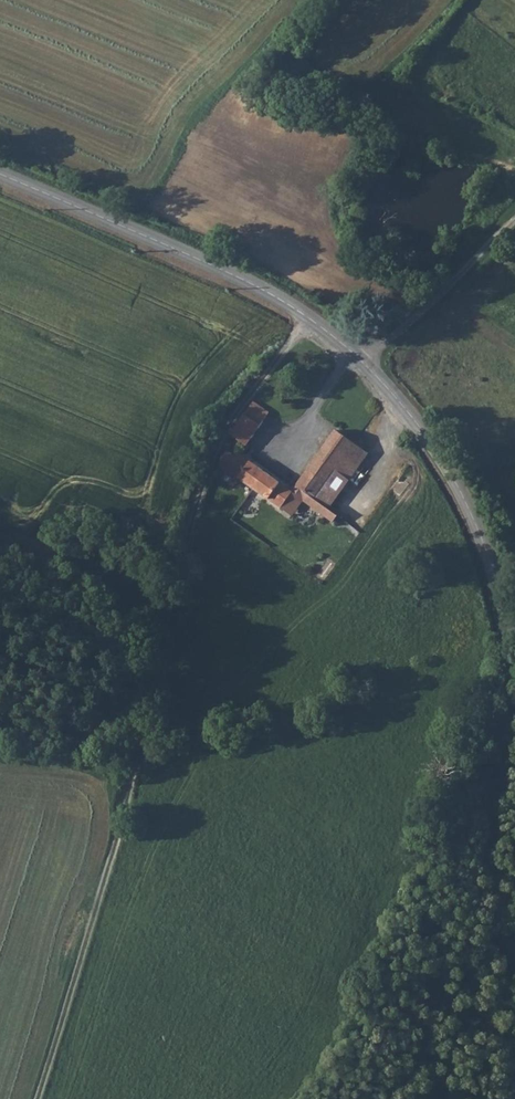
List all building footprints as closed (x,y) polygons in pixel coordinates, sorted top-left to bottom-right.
[(258,393),(249,404),(263,417),(273,405),(258,393)] [(255,427),(263,417),(249,404),(241,413),(255,427)] [(241,413),(230,426),(245,439),(255,427),(241,413)] [(347,451),(355,441),(340,430),(295,485),(297,486),(308,495),(313,499),(335,471),(349,454),(347,451)] [(349,454),(335,471),(350,482),(372,455),(355,441),(347,451),(349,454)] [(243,464),(248,457),(237,448),(234,450),(228,445),(219,456),(255,485),(260,478),(243,464)] [(260,478),(255,485),(282,507),(293,491),(248,457),(243,464),(260,478)] [(327,509),(350,482),(335,471),(313,499),(327,509)] [(308,495),(297,486),(293,491),(304,500),(308,495)] [(304,500),(293,491),(282,507),(293,515),(304,500)]
